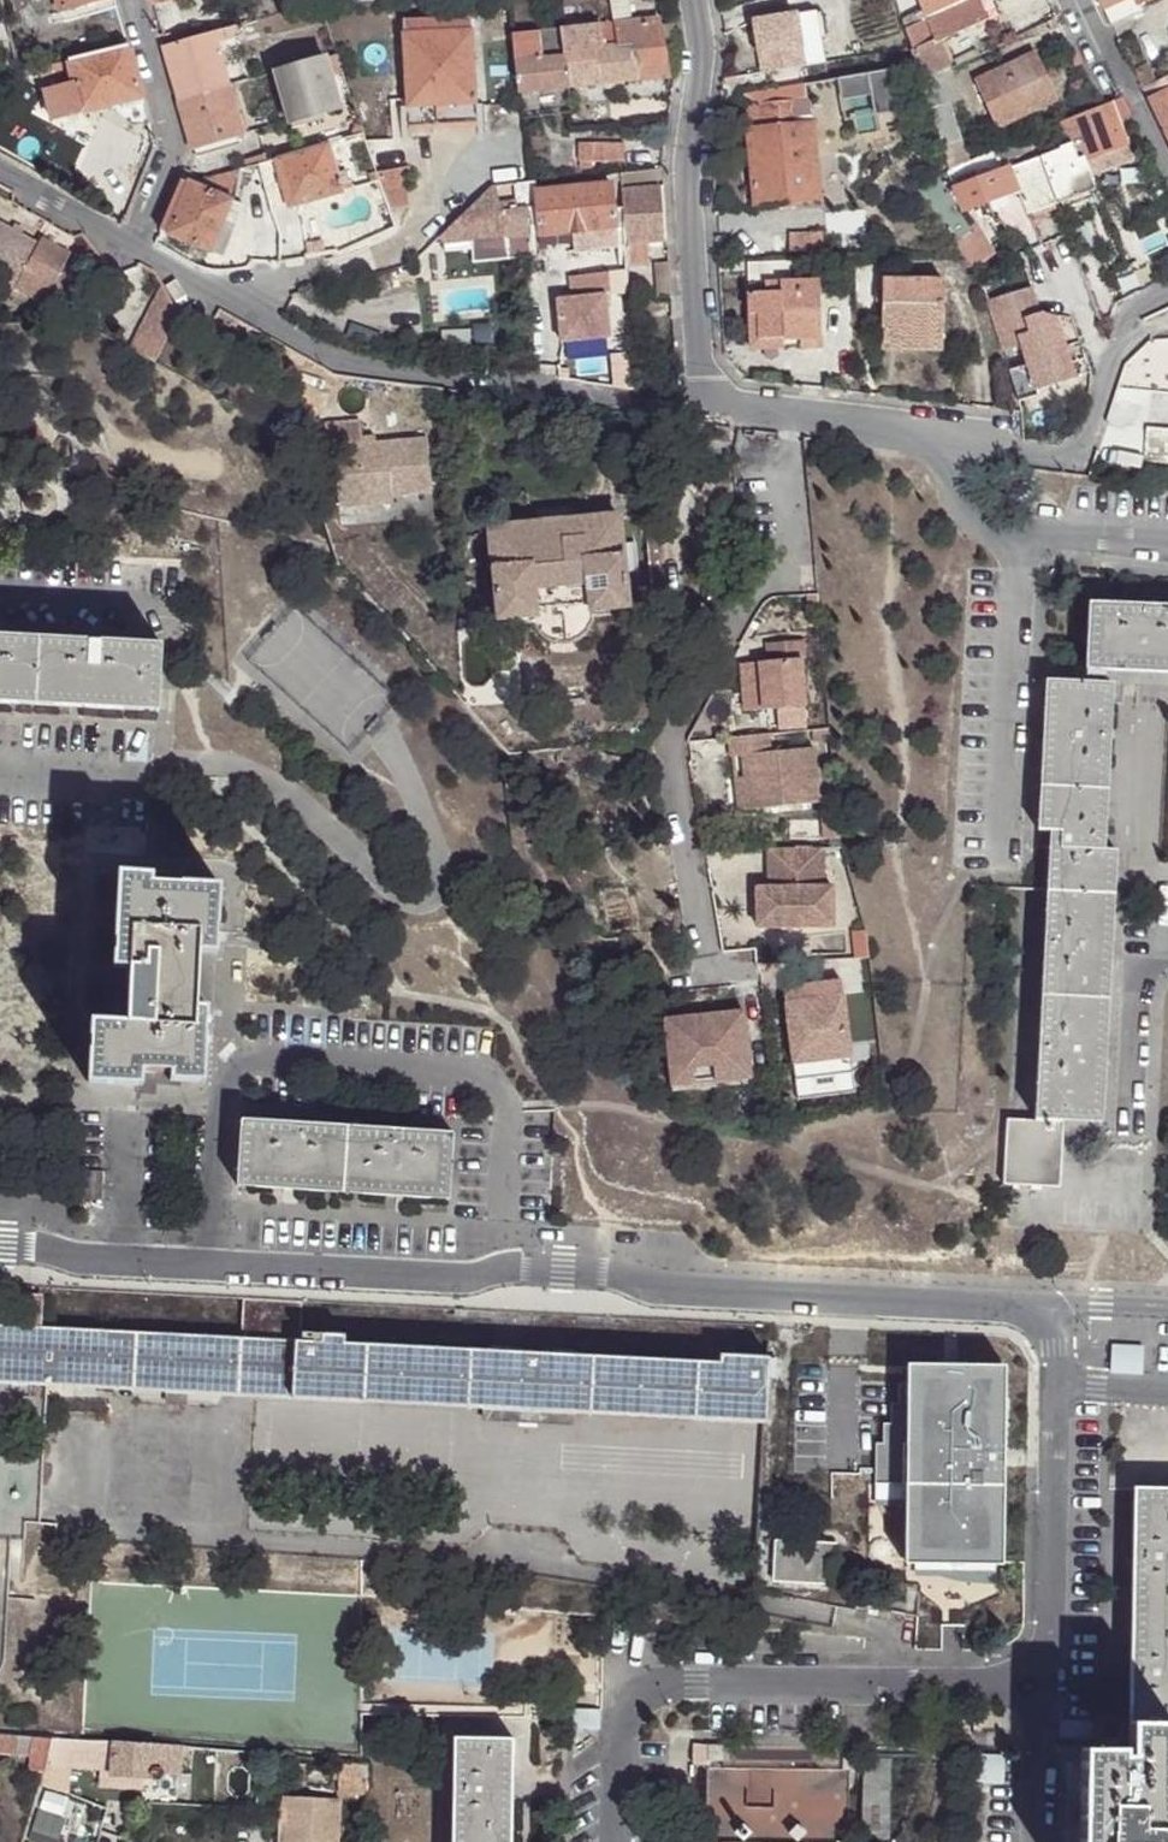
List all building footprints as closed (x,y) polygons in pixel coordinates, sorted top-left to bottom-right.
[(61,11),(96,0),(58,0),(61,11)] [(114,0),(96,0),(61,11),(61,13),(64,21),(65,23),(116,8),(114,0)] [(930,16),(965,0),(922,0),(926,8),(930,16)] [(930,16),(937,33),(940,39),(985,18),(977,0),(965,0),(930,16)] [(985,18),(992,16),(998,13),(993,0),(977,0),(985,18)] [(1111,24),(1139,11),(1136,4),(1134,0),(1120,0),(1104,8),(1111,24)] [(901,20),(905,28),(930,16),(926,8),(901,20)] [(154,14),(160,36),(177,31),(170,9),(154,14)] [(797,14),(806,65),(829,62),(820,10),(797,14)] [(752,22),(760,72),(806,65),(797,14),(752,22)] [(404,20),(405,33),(473,28),(472,16),(404,20)] [(951,64),(953,64),(940,39),(937,33),(930,16),(905,28),(921,78),(951,64)] [(635,47),(641,80),(668,77),(657,20),(613,24),(618,49),(635,47)] [(258,31),(255,21),(250,22),(252,32),(252,34),(258,31)] [(568,56),(571,87),(641,80),(635,47),(618,49),(613,24),(601,25),(594,26),(565,28),(560,29),(563,57),(568,56)] [(236,26),(214,33),(216,41),(239,35),(236,26)] [(405,33),(410,106),(478,103),(473,28),(405,33)] [(560,29),(539,31),(541,59),(563,57),(560,29)] [(539,31),(515,33),(518,61),(541,59),(539,31)] [(178,98),(228,84),(226,75),(219,50),(216,41),(214,33),(189,40),(163,47),(178,98)] [(216,41),(219,50),(241,43),(239,35),(216,41)] [(142,95),(128,45),(70,60),(76,83),(83,112),(142,95)] [(337,52),(328,55),(333,72),(343,69),(337,52)] [(1056,98),(1035,52),(1016,61),(1003,67),(978,79),(998,124),(1056,98)] [(331,79),(325,56),(276,70),(290,121),(340,106),(334,88),(331,79)] [(521,92),(571,87),(568,56),(563,57),(541,59),(518,61),(521,92)] [(70,60),(51,64),(54,74),(71,69),(70,60)] [(942,143),(956,138),(961,136),(949,99),(947,91),(957,88),(951,64),(921,78),(942,143)] [(1133,72),(1142,87),(1155,81),(1150,69),(1148,64),(1133,72)] [(228,84),(249,78),(247,69),(226,75),(228,84)] [(893,76),(839,82),(841,103),(867,100),(869,120),(896,118),(893,76)] [(1146,99),(1167,87),(1167,80),(1166,77),(1155,81),(1142,87),(1146,99)] [(58,88),(55,89),(51,90),(48,91),(46,92),(54,119),(83,112),(76,83),(58,88)] [(178,98),(193,147),(242,132),(228,84),(178,98)] [(821,201),(810,99),(804,99),(803,86),(746,91),(756,206),(821,201)] [(1167,145),(1167,87),(1146,99),(1167,145)] [(947,91),(949,99),(959,96),(957,88),(947,91)] [(1124,93),(1109,99),(1110,103),(1115,112),(1130,106),(1124,93)] [(478,103),(410,106),(411,124),(479,121),(478,103)] [(1110,103),(1063,120),(1072,143),(1083,173),(1130,157),(1115,112),(1110,103)] [(944,149),(951,169),(964,164),(956,138),(942,143),(944,149)] [(336,172),(328,143),(277,157),(289,206),(352,189),(345,169),(336,172)] [(1016,152),(1012,143),(994,150),(999,160),(1016,152)] [(1083,173),(1072,143),(1040,154),(1041,156),(1058,203),(1090,191),(1083,173)] [(576,162),(592,161),(591,144),(576,144),(576,162)] [(591,144),(592,161),(623,160),(623,144),(591,144)] [(289,206),(277,157),(266,159),(271,192),(273,206),(289,206)] [(1041,157),(1011,167),(1019,189),(1018,189),(1022,199),(1027,214),(1030,213),(1058,203),(1041,157)] [(377,171),(390,207),(417,203),(410,165),(377,171)] [(200,178),(185,172),(182,180),(233,204),(236,192),(240,167),(200,178)] [(961,186),(956,187),(964,208),(987,200),(1018,189),(1019,189),(1011,167),(978,179),(961,186)] [(661,168),(621,173),(622,183),(663,178),(661,168)] [(961,186),(978,179),(975,172),(958,179),(961,186)] [(917,189),(959,248),(971,265),(991,250),(957,203),(937,176),(917,189)] [(233,204),(182,180),(161,231),(209,252),(217,232),(221,221),(233,226),(240,207),(233,204)] [(537,190),(536,181),(529,182),(520,184),(521,208),(505,209),(506,238),(507,257),(532,256),(532,235),(530,207),(537,207),(536,192),(537,190)] [(611,184),(537,190),(536,192),(537,207),(539,235),(615,226),(611,184)] [(505,209),(501,185),(494,185),(440,237),(433,244),(445,242),(481,240),(506,238),(505,209)] [(622,190),(625,239),(646,239),(663,238),(659,187),(629,189),(622,190)] [(991,211),(1022,199),(1018,189),(987,200),(991,211)] [(530,207),(532,235),(539,235),(537,207),(530,207)] [(1008,230),(1001,220),(991,226),(997,236),(1008,230)] [(231,229),(233,226),(221,221),(217,232),(227,237),(228,234),(231,229)] [(16,281),(36,243),(0,224),(0,272),(16,281)] [(617,236),(615,226),(539,235),(541,243),(574,240),(582,239),(617,236)] [(217,232),(209,252),(219,256),(227,237),(217,232)] [(39,239),(36,243),(16,281),(12,289),(18,293),(16,297),(46,311),(74,258),(39,239)] [(646,239),(625,239),(627,255),(628,263),(647,262),(646,239)] [(481,240),(445,242),(446,255),(482,253),(481,240)] [(16,281),(0,272),(0,283),(12,289),(16,281)] [(604,276),(554,279),(558,349),(609,346),(604,276)] [(881,279),(880,338),(941,340),(941,279),(881,279)] [(748,285),(751,342),(784,340),(803,340),(820,339),(818,281),(748,285)] [(1033,287),(986,297),(1019,401),(1036,396),(1035,390),(1073,378),(1057,315),(1041,313),(1033,287)] [(177,317),(161,289),(130,349),(156,362),(177,317)] [(471,330),(439,331),(440,355),(471,354),(471,330)] [(820,347),(820,339),(803,340),(803,348),(820,347)] [(784,340),(751,342),(751,350),(784,348),(784,340)] [(364,440),(363,423),(327,426),(329,450),(336,449),(342,509),(395,504),(395,499),(434,495),(429,441),(377,446),(365,447),(364,440)] [(1167,464),(1167,430),(1146,428),(1144,461),(1167,464)] [(38,512),(44,508),(46,504),(46,495),(42,489),(34,486),(27,487),(21,493),(20,501),(23,508),(29,513),(38,512)] [(643,514),(617,515),(626,605),(652,602),(643,514)] [(626,605),(617,515),(489,527),(498,619),(533,615),(535,615),(535,608),(590,603),(593,609),(626,605)] [(535,615),(533,615),(536,627),(543,636),(554,642),(565,643),(576,640),(585,631),(590,620),(591,609),(593,609),(590,603),(535,608),(535,615)] [(1167,674),(1167,607),(1088,603),(1085,670),(1167,674)] [(34,705),(37,640),(0,638),(0,703),(34,705)] [(760,662),(765,710),(812,705),(807,660),(811,659),(809,638),(767,643),(769,661),(760,662)] [(37,640),(34,705),(158,712),(161,646),(37,640)] [(760,662),(742,664),(747,712),(765,710),(760,662)] [(1111,684),(1045,682),(1039,789),(1106,790),(1111,684)] [(769,751),(768,734),(731,737),(733,755),(741,754),(746,809),(817,802),(812,747),(769,751)] [(741,754),(733,755),(737,810),(746,809),(741,754)] [(1047,889),(1111,891),(1114,851),(1102,850),(1106,790),(1039,789),(1037,832),(1049,833),(1047,889)] [(826,847),(772,848),(772,868),(779,868),(780,886),(773,886),(773,926),(837,924),(836,885),(827,886),(826,847)] [(218,890),(151,886),(151,877),(121,875),(116,966),(132,967),(128,1025),(94,1022),(89,1083),(141,1086),(141,1071),(172,1073),(172,1080),(203,1082),(206,1011),(193,1010),(197,952),(215,954),(218,890)] [(773,886),(760,886),(761,926),(773,926),(773,886)] [(1041,996),(1107,998),(1111,891),(1047,889),(1041,996)] [(844,985),(787,987),(788,1002),(845,1000),(844,985)] [(1041,996),(1034,1118),(1063,1120),(1100,1122),(1107,998),(1041,996)] [(845,1000),(788,1002),(790,1064),(847,1062),(845,1000)] [(744,1022),(666,1028),(670,1078),(713,1075),(715,1091),(750,1088),(744,1022)] [(847,1062),(790,1064),(791,1100),(849,1098),(847,1062)] [(713,1075),(670,1078),(671,1095),(715,1091),(713,1075)] [(1060,1188),(1063,1120),(1034,1118),(1007,1117),(1003,1184),(1060,1188)] [(242,1119),(238,1186),(344,1193),(347,1126),(242,1119)] [(452,1133),(347,1126),(344,1193),(451,1200),(452,1133)] [(295,1334),(298,1332),(301,1301),(241,1299),(239,1337),(295,1339),(295,1334)] [(13,1328),(33,1329),(34,1325),(39,1325),(39,1305),(8,1304),(7,1324),(13,1324),(13,1328)] [(48,1330),(33,1329),(13,1328),(0,1327),(0,1387),(45,1389),(48,1330)] [(291,1399),(295,1339),(239,1337),(48,1330),(45,1389),(109,1392),(132,1393),(167,1395),(187,1394),(223,1396),(258,1398),(291,1399)] [(343,1336),(298,1332),(295,1334),(295,1339),(291,1399),(482,1408),(573,1412),(763,1420),(769,1354),(766,1354),(719,1353),(718,1360),(343,1342),(343,1336)] [(1144,1345),(1108,1343),(1108,1373),(1143,1375),(1144,1345)] [(1003,1369),(910,1367),(910,1386),(901,1386),(901,1405),(894,1406),(893,1425),(886,1425),(886,1445),(879,1445),(878,1485),(908,1485),(907,1564),(1000,1565),(1003,1369)] [(187,1406),(187,1394),(167,1395),(165,1404),(187,1406)] [(573,1424),(573,1412),(482,1408),(482,1420),(573,1424)] [(45,1422),(44,1439),(58,1439),(59,1423),(45,1422)] [(1132,1601),(1167,1601),(1167,1482),(1134,1482),(1132,1601)] [(774,1582),(782,1583),(783,1540),(776,1540),(774,1582)] [(783,1540),(782,1583),(835,1586),(838,1543),(783,1540)] [(1164,1719),(1167,1720),(1167,1601),(1132,1601),(1130,1719),(1164,1719)] [(1164,1719),(1130,1719),(1129,1756),(1123,1755),(1123,1750),(1075,1749),(1074,1841),(1167,1841),(1167,1840),(1165,1840),(1164,1719)] [(18,1755),(19,1738),(0,1736),(0,1753),(18,1755)] [(38,1771),(47,1740),(19,1738),(18,1755),(28,1756),(24,1768),(38,1771)] [(445,1841),(501,1841),(501,1790),(502,1739),(445,1739),(445,1841)] [(38,1771),(31,1799),(46,1801),(55,1766),(62,1741),(47,1740),(38,1771)] [(82,1743),(62,1741),(55,1766),(81,1769),(82,1743)] [(109,1745),(82,1743),(81,1769),(80,1772),(106,1775),(109,1745)] [(174,1780),(175,1751),(109,1745),(106,1775),(136,1777),(137,1783),(153,1785),(160,1779),(174,1780)] [(706,1766),(707,1745),(694,1745),(693,1766),(706,1766)] [(706,1766),(705,1839),(848,1840),(850,1761),(850,1748),(707,1745),(706,1766)] [(850,1748),(850,1761),(862,1761),(862,1748),(850,1748)] [(1001,1783),(1002,1759),(974,1759),(973,1783),(1001,1783)] [(862,1761),(859,1840),(891,1841),(893,1761),(862,1761)] [(691,1839),(705,1839),(706,1766),(693,1766),(691,1839)] [(338,1797),(289,1792),(287,1816),(279,1814),(277,1835),(295,1837),(295,1841),(336,1841),(338,1797)] [(287,1816),(289,1792),(281,1794),(279,1814),(287,1816)] [(18,1841),(38,1841),(39,1834),(46,1801),(31,1799),(18,1841)]
